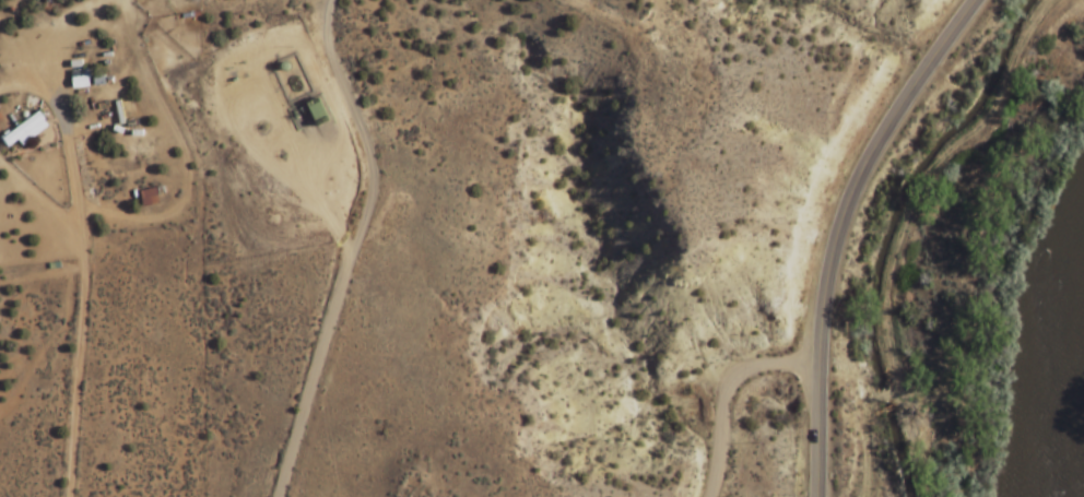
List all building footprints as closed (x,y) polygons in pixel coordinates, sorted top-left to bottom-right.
[(71,87),(70,78),(87,75),(89,85),(71,87)] [(93,75),(104,75),(104,83),(93,84),(93,75)] [(118,125),(114,102),(119,100),(123,123),(118,125)] [(48,126),(22,145),(17,139),(8,146),(1,139),(38,111),(44,119),(44,120),(48,126)] [(138,191),(155,188),(157,201),(141,204),(138,191)]
